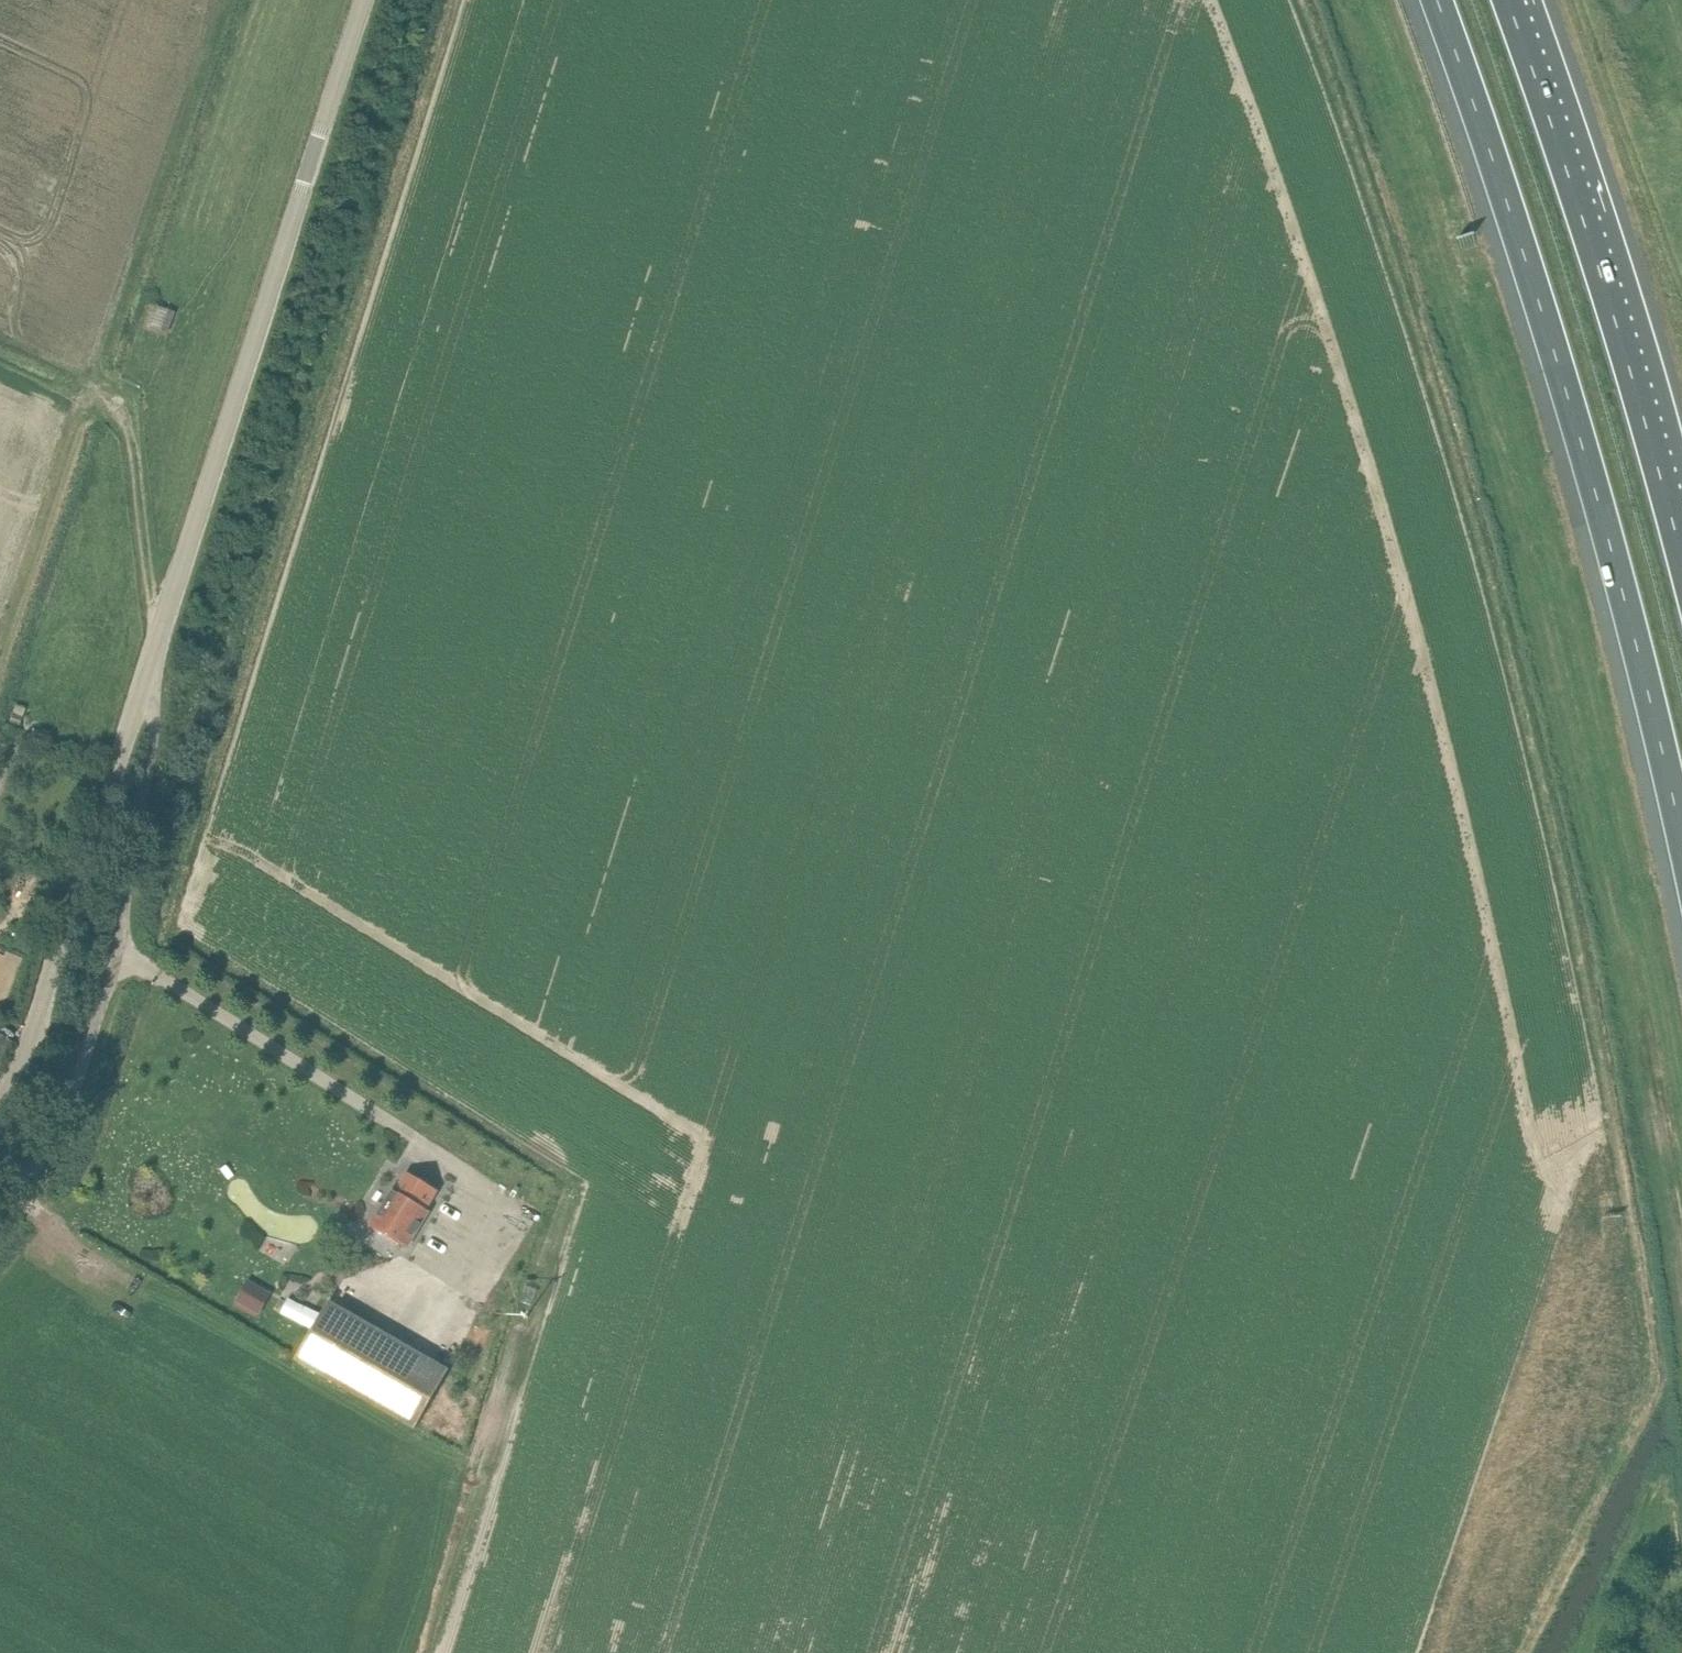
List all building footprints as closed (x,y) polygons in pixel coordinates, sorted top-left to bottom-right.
[(12,1043),(0,1037),(0,1064),(12,1043)] [(395,1192),(394,1191),(372,1228),(405,1249),(428,1212),(427,1211),(438,1192),(406,1173),(395,1192)] [(412,1244),(428,1252),(450,1211),(434,1203),(412,1244)] [(249,1281),(237,1303),(258,1315),(271,1293),(249,1281)] [(414,1430),(448,1371),(330,1302),(295,1361),(414,1430)]
